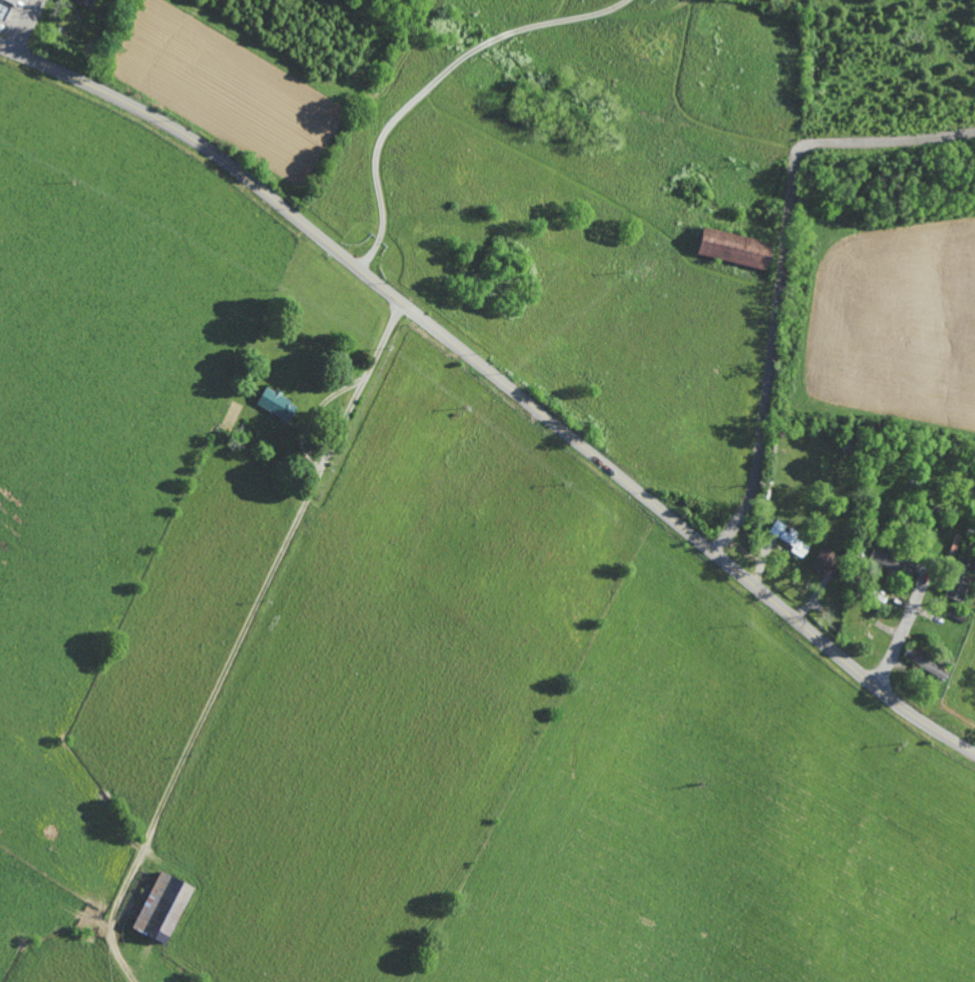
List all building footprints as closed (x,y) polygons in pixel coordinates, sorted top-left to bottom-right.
[(6,22),(0,18),(0,0),(18,0),(6,22)] [(771,242),(702,226),(696,254),(765,270),(771,242)] [(289,421),(297,403),(264,387),(255,405),(289,421)] [(787,529),(788,527),(776,519),(769,531),(793,546),(790,550),(802,558),(811,544),(787,529)] [(832,577),(842,556),(822,545),(811,566),(832,577)] [(867,559),(909,577),(914,565),(872,547),(867,559)] [(960,602),(974,563),(974,560),(959,554),(943,596),(960,602)] [(949,670),(906,648),(902,657),(944,679),(949,670)] [(193,886),(159,870),(131,928),(166,945),(193,886)]
